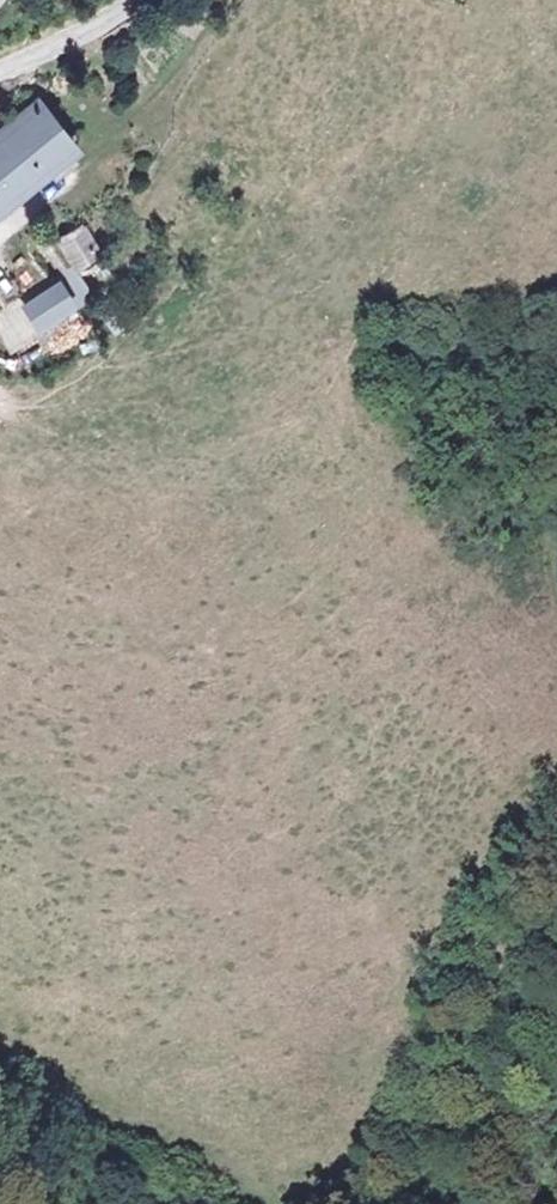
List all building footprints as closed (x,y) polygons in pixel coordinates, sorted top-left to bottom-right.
[(9,144),(0,150),(0,217),(39,191),(75,167),(45,122),(9,144)] [(73,242),(51,253),(51,255),(68,289),(90,278),(73,242)] [(51,255),(33,263),(45,288),(63,280),(51,255)] [(0,312),(0,355),(57,326),(39,291),(0,312)]
